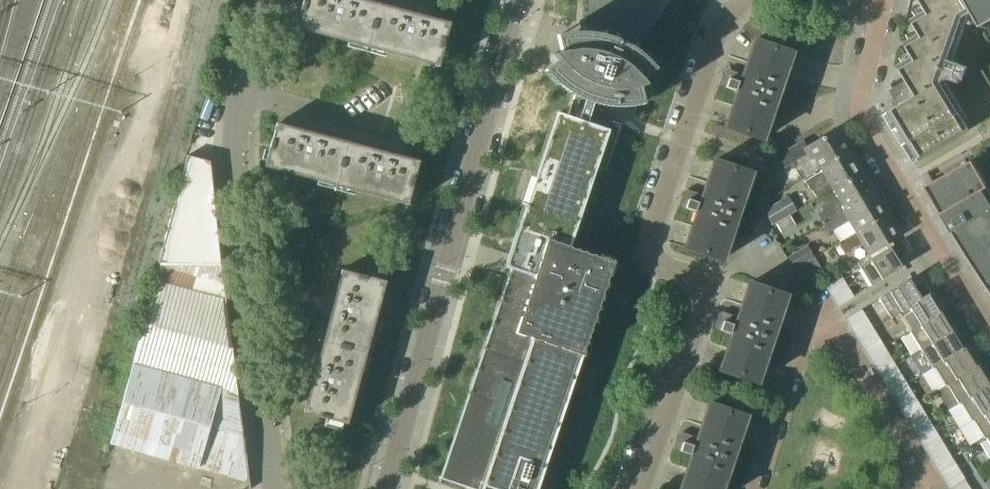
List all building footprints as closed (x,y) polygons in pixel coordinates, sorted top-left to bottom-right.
[(415,14),(379,4),(363,0),(304,0),(304,2),(297,28),(332,37),(368,47),(403,56),(439,66),(450,23),(415,14)] [(441,478),(473,488),(537,488),(582,355),(583,355),(614,262),(569,246),(596,166),(610,171),(610,170),(606,169),(621,124),(610,120),(611,106),(619,107),(628,107),(636,106),(644,104),(640,87),(647,85),(643,79),(656,69),(645,60),(633,51),(638,45),(645,34),(669,0),(586,0),(585,32),(578,32),(570,33),(563,34),(556,35),(560,52),(554,54),(558,60),(544,70),(551,78),(558,84),(566,90),(575,96),(571,106),(561,102),(536,177),(537,177),(527,208),(531,210),(442,477),(440,476),(440,478),(441,478)] [(919,160),(971,129),(943,83),(948,79),(961,84),(964,73),(968,74),(971,67),(954,61),(954,63),(949,61),(965,18),(973,12),(966,0),(921,0),(928,11),(913,20),(921,34),(906,43),(915,57),(900,66),(911,85),(897,94),(903,105),(891,112),(919,160)] [(988,29),(989,29),(989,30),(989,0),(972,0),(988,29)] [(737,91),(726,126),(726,127),(763,139),(773,110),(771,109),(775,96),(779,97),(779,96),(776,95),(780,81),(782,81),(792,53),(754,40),(742,76),(728,71),(723,74),(720,85),(737,91)] [(384,152),(348,143),(313,133),(277,124),(266,166),(302,176),(337,185),(373,195),(408,204),(419,161),(404,158),(384,152)] [(803,178),(849,151),(836,130),(807,147),(803,140),(779,154),(786,166),(792,162),(802,179),(803,178)] [(833,189),(861,172),(849,151),(803,178),(811,190),(812,189),(818,198),(833,189)] [(211,161),(188,155),(159,263),(222,265),(216,208),(212,170),(211,161)] [(697,212),(692,226),(685,247),(723,259),(732,231),(731,230),(735,216),(739,217),(735,215),(740,201),(742,202),(742,201),(752,173),(714,160),(702,197),(688,192),(683,194),(679,206),(697,212)] [(975,161),(928,187),(944,215),(958,239),(975,265),(989,288),(989,187),(975,161)] [(822,221),(873,191),(861,172),(833,189),(838,197),(821,207),(823,210),(817,213),(822,221)] [(856,233),(887,214),(873,191),(822,221),(829,232),(849,221),(856,233)] [(771,224),(795,210),(788,196),(763,210),(771,224)] [(869,255),(900,237),(887,214),(856,233),(838,243),(845,253),(862,243),(869,255)] [(872,286),(902,267),(897,260),(907,254),(899,242),(859,266),(872,286)] [(794,269),(815,257),(808,245),(787,257),(794,269)] [(802,281),(819,271),(822,269),(815,257),(794,269),(802,281)] [(222,265),(159,263),(134,362),(112,443),(199,466),(250,481),(229,333),(230,332),(222,265)] [(343,269),(306,406),(305,412),(347,423),(386,281),(343,269)] [(898,313),(930,292),(923,281),(914,287),(909,279),(879,299),(891,318),(898,313)] [(777,324),(779,318),(787,295),(749,283),(737,319),(723,314),(718,316),(714,328),(732,334),(720,369),(758,382),(767,353),(765,352),(770,338),(774,339),(770,337),(775,324),(777,324)] [(832,298),(838,307),(851,298),(846,289),(832,298)] [(940,303),(932,291),(930,292),(898,313),(910,331),(940,311),(936,305),(940,303)] [(951,322),(943,309),(940,311),(910,331),(922,349),(951,330),(948,324),(951,322)] [(845,319),(850,328),(864,320),(859,310),(845,319)] [(962,340),(954,328),(951,330),(922,349),(934,368),(934,367),(963,349),(959,342),(962,340)] [(868,357),(882,348),(877,340),(863,348),(868,357)] [(975,357),(968,346),(963,349),(934,367),(946,385),(947,385),(976,366),(972,360),(975,357)] [(868,357),(873,365),(887,357),(882,348),(868,357)] [(988,375),(980,363),(976,366),(947,385),(959,403),(960,402),(989,383),(985,377),(988,375)] [(891,394),(904,385),(899,377),(886,385),(891,394)] [(989,383),(960,402),(972,420),(973,419),(989,408),(989,383)] [(891,394),(896,402),(909,393),(904,385),(891,394)] [(727,473),(725,473),(730,459),(734,460),(734,459),(730,458),(735,444),(737,445),(746,416),(709,403),(697,440),(682,435),(678,437),(674,449),(692,455),(680,488),(722,488),(727,473)] [(973,419),(985,438),(986,437),(989,434),(989,408),(973,419)] [(913,430),(927,422),(922,414),(908,422),(913,430)] [(913,430),(918,439),(932,430),(927,422),(913,430)] [(930,459),(936,467),(949,459),(944,450),(930,459)] [(965,479),(957,484),(961,488),(971,488),(965,479)]
